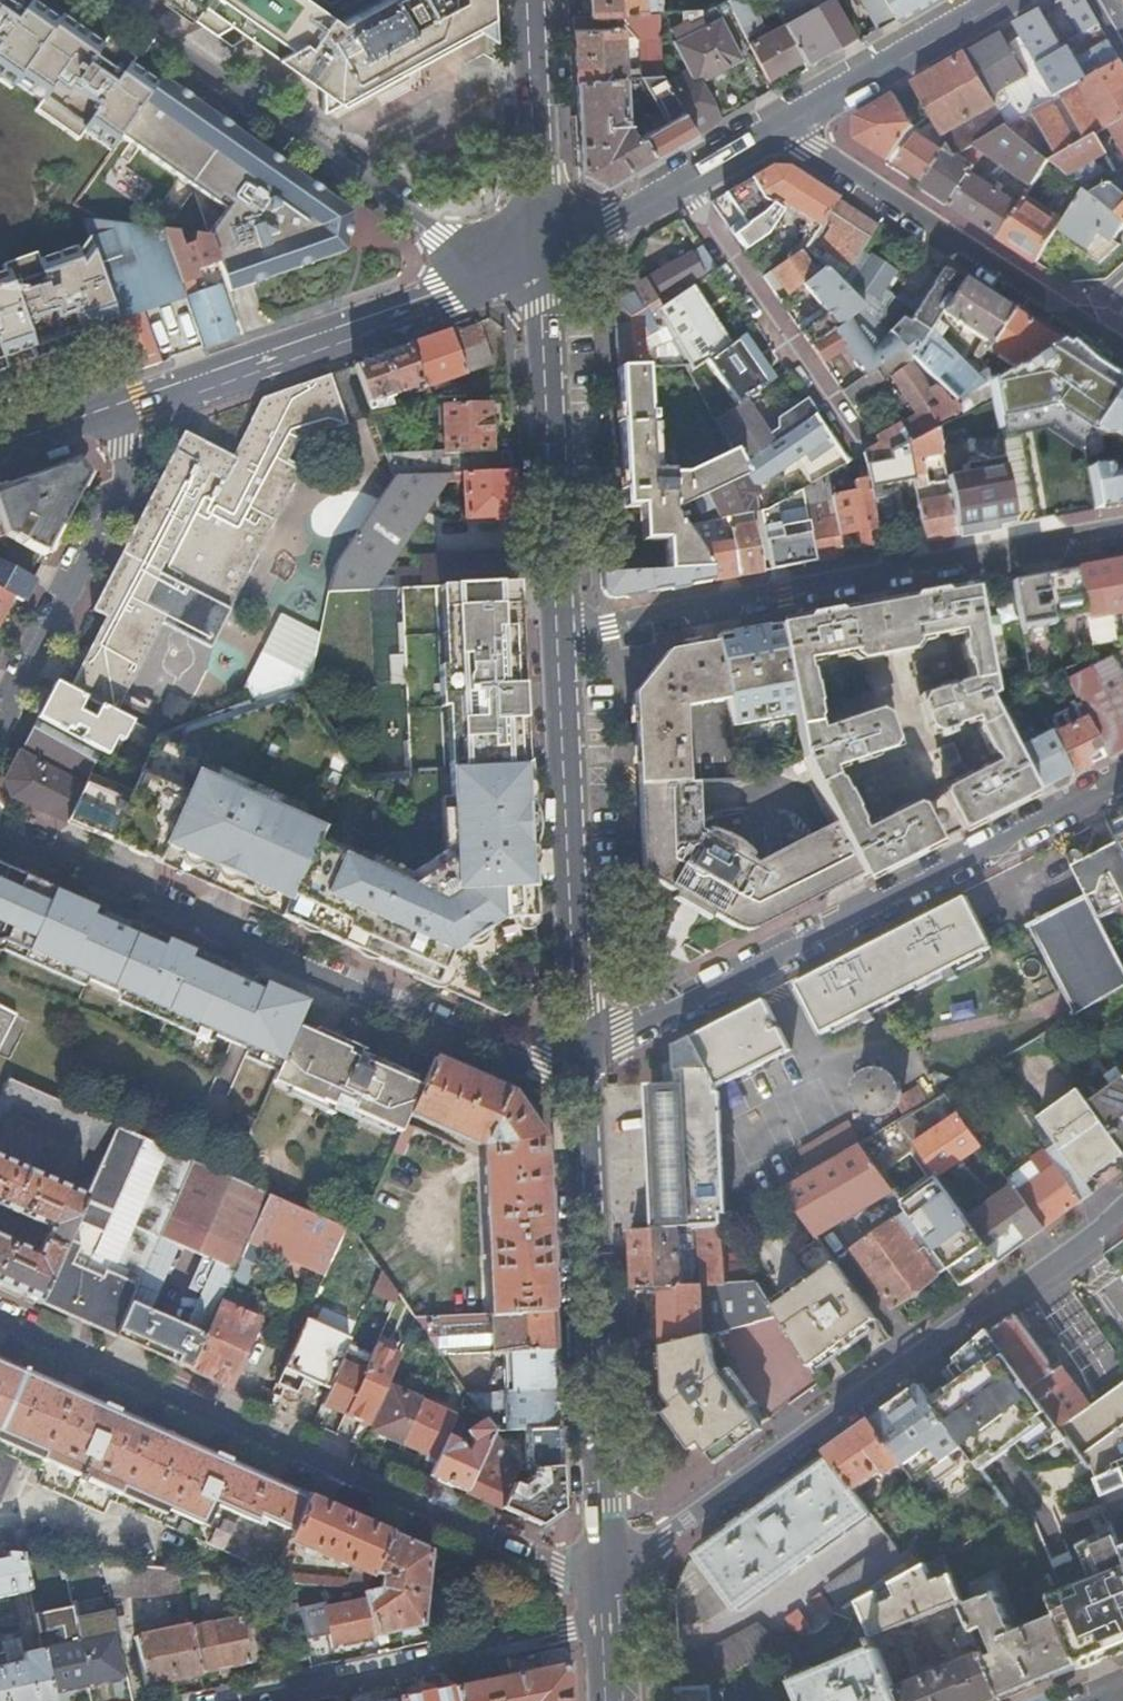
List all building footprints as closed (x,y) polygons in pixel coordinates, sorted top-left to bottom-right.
[(102,47),(99,52),(58,22),(58,23),(54,28),(27,9),(31,4),(32,3),(27,0),(0,0),(0,76),(15,87),(18,81),(44,101),(40,106),(38,109),(80,139),(82,136),(85,130),(113,149),(120,138),(152,92),(126,74),(130,69),(130,67),(102,47)] [(196,12),(205,0),(173,0),(176,2),(172,8),(174,10),(181,0),(196,12)] [(174,10),(190,21),(196,12),(181,0),(174,10)] [(488,3),(488,0),(380,0),(339,24),(305,0),(205,0),(196,12),(190,21),(202,30),(223,45),(229,49),(245,40),(317,91),(333,102),(334,103),(375,80),(381,84),(397,75),(397,68),(430,49),(469,27),(477,32),(490,40),(490,38),(488,3)] [(587,18),(620,16),(643,15),(642,0),(586,0),(587,18)] [(798,61),(779,27),(762,37),(743,0),(727,0),(724,1),(764,81),(798,61)] [(849,35),(830,0),(828,0),(787,23),(783,17),(778,20),(780,24),(781,26),(779,27),(798,61),(800,65),(849,35)] [(892,20),(880,0),(858,0),(876,30),(892,20)] [(892,20),(917,6),(928,0),(880,0),(892,20)] [(1062,1),(1083,37),(1099,26),(1084,0),(1063,0),(1062,1)] [(58,23),(31,4),(27,9),(54,28),(58,23)] [(1059,49),(1040,14),(1015,28),(1038,67),(1062,54),(1059,50),(1064,47),(1064,46),(1059,49)] [(572,49),(574,82),(624,79),(620,16),(587,18),(571,19),(572,49)] [(102,47),(103,46),(62,17),(58,22),(99,52),(102,47)] [(686,72),(663,83),(692,135),(718,120),(698,82),(740,60),(717,18),(703,25),(700,19),(681,29),(679,25),(666,32),(671,41),(669,42),(686,72)] [(991,41),(966,56),(991,101),(1028,80),(1003,35),(991,41)] [(119,51),(106,42),(103,46),(102,47),(130,67),(134,62),(119,51)] [(1062,54),(1038,67),(1056,100),(1120,64),(1109,45),(1076,63),(1069,51),(1067,52),(1064,47),(1059,50),(1062,54)] [(991,101),(966,56),(943,70),(914,87),(934,123),(942,137),(995,107),(991,101)] [(1057,101),(1008,129),(1050,164),(1097,137),(1105,132),(1122,121),(1122,68),(1120,64),(1056,100),(1057,101)] [(156,87),(130,69),(126,74),(152,92),(156,87)] [(15,87),(0,76),(0,85),(12,93),(15,87)] [(602,187),(657,155),(692,135),(663,83),(661,78),(624,79),(574,82),(575,117),(578,173),(591,180),(602,187)] [(15,87),(40,106),(44,101),(18,81),(15,87)] [(194,104),(161,81),(156,87),(152,92),(120,138),(175,177),(216,119),(194,104)] [(333,102),(317,91),(318,110),(333,102)] [(909,134),(916,130),(894,98),(856,120),(856,141),(870,150),(890,163),(909,134)] [(318,110),(318,112),(334,103),(333,102),(318,110)] [(76,145),(80,139),(38,109),(33,115),(76,145)] [(260,151),(216,119),(175,177),(224,212),(206,236),(207,239),(253,244),(255,244),(301,180),(260,151)] [(1105,132),(1108,136),(1114,133),(1122,148),(1122,121),(1105,132)] [(942,137),(934,123),(926,128),(936,145),(946,153),(949,148),(942,137)] [(1008,129),(976,147),(1026,182),(1016,195),(1025,202),(1026,199),(1050,164),(1008,129)] [(109,155),(113,149),(85,130),(82,136),(109,155)] [(1097,137),(1050,164),(1067,178),(1107,155),(1097,137)] [(924,185),(944,156),(919,138),(897,166),(924,185)] [(955,160),(949,148),(946,153),(944,156),(924,185),(921,190),(961,216),(998,240),(1020,208),(1000,194),(1004,189),(998,186),(994,191),(971,175),(974,170),(958,158),(955,160)] [(787,209),(818,228),(836,201),(788,169),(772,169),(743,186),(723,197),(742,223),(729,230),(745,252),(768,237),(784,214),(787,209)] [(317,192),(301,180),(255,244),(253,244),(266,281),(344,254),(346,241),(348,227),(350,215),(317,192)] [(1092,198),(1122,223),(1122,192),(1119,189),(1122,187),(1122,180),(1092,198)] [(1085,192),(1063,224),(1060,229),(1074,240),(1070,244),(1093,260),(1103,253),(1117,241),(1114,235),(1122,229),(1122,230),(1122,223),(1092,198),(1085,192)] [(1063,224),(1026,199),(1025,202),(1020,208),(998,240),(1018,253),(1036,265),(1060,229),(1063,224)] [(855,214),(836,201),(818,228),(804,250),(809,255),(813,246),(850,269),(877,228),(855,214)] [(161,233),(137,230),(83,224),(89,242),(114,316),(116,323),(120,333),(134,375),(157,367),(139,314),(184,299),(180,287),(161,233)] [(216,264),(207,239),(191,237),(190,248),(185,250),(184,245),(178,246),(176,235),(161,233),(180,287),(196,280),(193,273),(216,264)] [(253,244),(207,239),(216,264),(228,295),(251,286),(266,281),(253,244)] [(89,242),(77,260),(39,273),(37,267),(36,266),(4,277),(5,278),(7,284),(0,286),(0,357),(29,347),(31,353),(32,357),(80,340),(79,335),(77,330),(114,316),(89,242)] [(687,258),(639,285),(654,313),(690,289),(716,272),(701,249),(687,258)] [(797,253),(762,278),(773,294),(782,288),(788,298),(801,288),(810,281),(818,274),(815,269),(810,272),(797,253)] [(39,273),(77,260),(75,254),(37,267),(39,273)] [(852,285),(884,307),(903,279),(871,258),(852,285)] [(2,271),(4,277),(36,266),(35,261),(2,271)] [(911,360),(962,283),(939,268),(937,267),(932,275),(937,279),(909,321),(887,306),(876,323),(889,337),(903,351),(911,360)] [(810,281),(801,288),(830,323),(821,323),(802,336),(809,348),(864,311),(828,274),(814,286),(810,281)] [(962,283),(911,360),(937,386),(953,403),(962,398),(975,391),(954,367),(959,365),(957,360),(950,364),(934,345),(946,328),(942,323),(945,319),(962,331),(960,334),(962,337),(965,333),(981,343),(971,357),(979,361),(984,353),(988,348),(986,346),(1008,314),(988,300),(962,283)] [(619,304),(643,348),(653,365),(663,359),(657,348),(652,350),(646,338),(663,328),(654,313),(639,285),(629,290),(632,297),(619,304)] [(188,299),(206,350),(230,341),(237,339),(218,288),(188,299)] [(690,289),(654,313),(663,328),(688,373),(705,361),(728,346),(690,289)] [(618,370),(644,369),(643,348),(619,304),(615,306),(618,370)] [(864,311),(809,348),(821,365),(845,351),(864,377),(869,374),(903,351),(889,337),(876,346),(863,327),(873,320),(864,311)] [(988,348),(984,353),(1010,371),(1026,361),(1055,344),(1041,335),(1008,314),(986,346),(988,348)] [(116,323),(114,316),(77,330),(79,335),(116,323)] [(442,337),(407,349),(421,391),(492,366),(478,325),(442,337)] [(728,346),(705,361),(737,407),(752,397),(771,384),(740,338),(728,346)] [(82,346),(80,340),(32,357),(34,363),(82,346)] [(1010,371),(986,384),(995,428),(1049,426),(1083,443),(1089,434),(1120,387),(1093,369),(1088,366),(1055,344),(1010,371)] [(0,364),(16,358),(31,353),(29,347),(0,357),(0,362),(0,364)] [(369,363),(356,368),(371,412),(394,407),(391,398),(414,390),(416,395),(423,394),(421,391),(407,349),(396,353),(386,357),(369,363)] [(952,404),(953,403),(937,386),(927,392),(908,366),(889,379),(917,420),(899,429),(899,427),(873,441),(877,447),(862,456),(864,467),(905,446),(913,441),(936,429),(934,427),(959,414),(952,404)] [(841,394),(858,381),(849,369),(838,375),(833,368),(826,372),(841,394)] [(667,573),(708,571),(696,552),(671,514),(708,496),(746,477),(741,468),(733,454),(683,479),(669,475),(669,472),(666,472),(666,462),(656,461),(656,472),(649,472),(647,424),(652,424),(652,416),(646,416),(644,369),(618,370),(624,509),(641,508),(642,524),(649,524),(650,543),(665,543),(667,573)] [(858,381),(841,394),(860,422),(868,417),(858,400),(878,386),(869,374),(864,377),(858,381)] [(117,564),(91,615),(105,622),(78,676),(127,702),(171,616),(166,612),(181,584),(236,611),(307,469),(292,460),(301,442),(349,424),(332,376),(263,400),(233,462),(182,437),(166,467),(148,504),(117,564)] [(975,391),(962,398),(966,404),(978,398),(981,406),(989,401),(986,384),(975,391)] [(1089,434),(1083,443),(1086,458),(1095,456),(1102,449),(1099,439),(1110,437),(1122,447),(1122,389),(1120,387),(1089,434)] [(741,468),(813,418),(816,416),(806,402),(762,431),(749,411),(757,406),(752,397),(737,407),(715,422),(733,454),(741,468)] [(444,465),(428,466),(429,478),(441,477),(457,476),(512,474),(510,452),(491,453),(487,408),(442,410),(444,465)] [(793,462),(808,486),(826,476),(849,464),(830,437),(827,439),(813,418),(741,468),(746,477),(753,489),(793,462)] [(941,456),(940,449),(936,429),(913,441),(905,446),(912,481),(913,489),(926,487),(922,467),(918,463),(917,459),(941,456)] [(1013,521),(1033,519),(1025,433),(1005,434),(1013,521)] [(878,488),(912,481),(905,446),(864,467),(866,480),(871,507),(880,505),(878,488)] [(396,460),(387,460),(390,469),(397,468),(396,460)] [(0,492),(0,524),(4,537),(13,541),(23,522),(26,524),(21,536),(26,538),(23,546),(45,557),(85,479),(80,472),(75,466),(0,492)] [(397,468),(390,469),(394,479),(429,478),(428,466),(397,468)] [(1115,476),(1113,471),(1107,472),(1101,467),(1088,470),(1096,512),(1122,507),(1122,474),(1115,476)] [(513,519),(512,474),(457,476),(457,484),(464,482),(467,521),(513,519)] [(1014,527),(1006,484),(1004,474),(947,484),(950,500),(958,538),(987,532),(1014,527)] [(838,537),(830,498),(826,476),(808,486),(800,491),(815,564),(832,561),(842,559),(838,537)] [(335,566),(328,594),(364,592),(441,477),(429,478),(394,479),(335,566)] [(756,496),(753,489),(746,477),(708,496),(720,521),(725,520),(751,515),(753,515),(750,499),(756,496)] [(871,507),(866,480),(853,482),(855,494),(830,498),(838,537),(858,534),(861,550),(879,546),(875,527),(871,507)] [(796,567),(815,564),(800,491),(779,503),(765,511),(759,513),(771,572),(796,567)] [(765,511),(779,503),(776,497),(761,505),(765,511)] [(943,540),(958,538),(950,500),(917,507),(919,518),(924,544),(943,540)] [(751,515),(725,520),(730,545),(737,578),(751,576),(762,574),(751,515)] [(924,544),(919,518),(905,521),(909,547),(924,544)] [(880,552),(895,549),(891,524),(875,527),(879,546),(880,552)] [(711,583),(737,578),(730,545),(696,552),(708,571),(711,583)] [(417,557),(419,590),(478,586),(512,585),(517,585),(515,551),(417,557)] [(12,598),(22,603),(27,592),(33,580),(0,563),(0,592),(12,598)] [(1122,614),(1122,563),(1104,566),(1078,571),(1087,621),(1122,614)] [(711,583),(708,571),(667,573),(600,577),(600,591),(614,601),(666,592),(689,587),(711,583)] [(1087,621),(1078,571),(1050,576),(1013,583),(1022,638),(1055,631),(1054,626),(1087,621)] [(394,578),(395,591),(401,590),(410,590),(409,578),(394,578)] [(401,590),(406,685),(424,685),(522,683),(519,635),(517,585),(512,585),(478,586),(419,590),(410,590),(401,590)] [(817,789),(835,824),(861,876),(864,882),(956,835),(1034,795),(1012,751),(986,699),(993,696),(974,591),(879,609),(778,628),(795,717),(803,760),(817,789)] [(12,598),(0,592),(0,623),(12,598)] [(277,612),(243,690),(277,705),(287,682),(301,688),(325,632),(277,612)] [(732,729),(795,717),(778,628),(749,633),(715,639),(716,646),(727,703),(732,729)] [(685,710),(727,703),(716,646),(670,653),(635,695),(635,711),(637,742),(639,788),(688,785),(685,710)] [(1116,660),(1065,684),(1076,707),(1100,754),(1103,760),(1122,749),(1122,675),(1116,660)] [(911,668),(916,686),(949,675),(947,661),(911,668)] [(827,705),(866,695),(864,677),(823,684),(827,705)] [(424,685),(406,685),(411,773),(526,767),(524,724),(522,683),(424,685)] [(158,737),(55,685),(48,699),(37,719),(66,734),(68,730),(74,734),(76,729),(84,733),(79,742),(101,754),(108,757),(116,741),(122,745),(115,761),(141,774),(158,737)] [(1082,763),(1100,754),(1076,707),(1042,723),(1047,733),(1068,777),(1085,769),(1082,763)] [(66,734),(37,719),(5,783),(11,799),(37,811),(66,824),(90,775),(93,768),(101,754),(79,742),(66,734)] [(1068,777),(1047,733),(1012,751),(1034,795),(1055,784),(1068,777)] [(206,763),(158,737),(141,774),(135,787),(131,795),(109,843),(159,865),(187,877),(220,890),(237,897),(367,957),(505,1018),(521,1007),(537,996),(530,859),(526,789),(526,767),(411,773),(437,855),(404,879),(330,839),(335,823),(206,763)] [(963,744),(936,753),(944,771),(969,758),(963,744)] [(772,771),(817,789),(803,760),(772,771)] [(90,775),(66,824),(76,828),(109,843),(131,795),(90,775)] [(696,785),(688,785),(639,788),(644,869),(645,873),(647,876),(648,878),(650,880),(653,882),(739,931),(743,932),(748,932),(751,932),(754,931),(759,929),(861,876),(835,824),(756,864),(751,860),(752,857),(752,855),(748,852),(742,847),(735,841),(731,838),(724,836),(714,832),(710,831),(707,830),(703,835),(699,832),(696,785)] [(1122,845),(1122,812),(1109,819),(1122,843),(1122,845)] [(1122,843),(1073,868),(1087,896),(1101,923),(1115,916),(1118,907),(1120,907),(1122,905),(1122,845),(1122,843)] [(2,943),(281,1066),(297,1029),(308,1004),(110,916),(0,868),(0,944),(2,943)] [(1101,923),(1087,896),(1031,924),(1080,1017),(1081,1016),(1122,991),(1122,965),(1101,923)] [(990,948),(965,898),(798,985),(823,1034),(859,1016),(865,1025),(874,1021),(871,1010),(942,973),(949,982),(960,977),(954,966),(990,948)] [(698,1230),(723,1229),(717,1088),(791,1051),(766,1003),(678,1048),(677,1089),(653,1090),(655,1160),(658,1232),(680,1231),(686,1231),(698,1230)] [(16,1016),(0,1008),(0,1049),(16,1016)] [(1087,1024),(1081,1016),(1080,1017),(1044,1039),(1049,1046),(1087,1024)] [(421,1089),(348,1056),(349,1053),(297,1029),(281,1066),(273,1085),(321,1106),(322,1103),(333,1108),(337,1098),(355,1107),(353,1113),(401,1134),(405,1125),(409,1115),(421,1089)] [(434,1059),(421,1089),(409,1115),(483,1147),(490,1316),(553,1313),(550,1259),(544,1138),(529,1117),(514,1094),(434,1059)] [(0,1100),(0,1110),(5,1112),(104,1156),(116,1129),(9,1082),(0,1100)] [(1093,1108),(1122,1150),(1122,1086),(1093,1108)] [(930,1137),(914,1115),(899,1124),(904,1132),(938,1179),(983,1148),(960,1117),(930,1137)] [(848,1149),(862,1139),(848,1121),(834,1131),(848,1149)] [(405,1125),(401,1134),(397,1142),(405,1145),(413,1129),(405,1125)] [(104,1156),(85,1200),(38,1305),(82,1324),(114,1338),(129,1304),(168,1217),(192,1164),(192,1163),(167,1151),(125,1246),(112,1276),(103,1273),(101,1279),(86,1272),(102,1237),(144,1141),(116,1129),(104,1156)] [(938,1179),(904,1132),(869,1158),(894,1193),(909,1214),(949,1270),(963,1289),(984,1273),(997,1264),(966,1221),(938,1179)] [(167,1151),(144,1141),(102,1237),(125,1246),(167,1151)] [(1093,1195),(1058,1146),(1045,1155),(1080,1204),(1093,1195)] [(869,1158),(861,1147),(784,1192),(816,1238),(894,1193),(869,1158)] [(1068,1214),(1080,1204),(1045,1155),(1033,1164),(1042,1177),(1016,1196),(1043,1232),(1068,1214)] [(31,1302),(38,1305),(85,1200),(0,1162),(0,1210),(47,1232),(37,1258),(0,1241),(0,1288),(31,1302)] [(249,1244),(269,1198),(192,1164),(168,1217),(245,1252),(249,1244)] [(1011,1188),(1016,1196),(1042,1177),(1033,1164),(1007,1183),(1011,1188)] [(1022,1246),(1043,1232),(1016,1196),(1011,1188),(966,1221),(997,1264),(1022,1246)] [(344,1231),(269,1198),(249,1244),(265,1251),(325,1276),(344,1231)] [(894,1309),(949,1270),(909,1214),(898,1221),(898,1222),(854,1253),(894,1309)] [(723,1245),(723,1229),(698,1230),(702,1287),(758,1285),(746,1265),(726,1267),(724,1252),(729,1252),(729,1244),(723,1245)] [(680,1231),(658,1232),(631,1234),(632,1245),(633,1266),(634,1290),(663,1289),(698,1287),(697,1279),(684,1280),(680,1231)] [(876,1329),(880,1327),(820,1243),(795,1260),(812,1285),(815,1290),(778,1316),(780,1319),(813,1373),(820,1368),(876,1329)] [(265,1251),(249,1244),(245,1252),(241,1260),(259,1268),(265,1254),(264,1252),(265,1251)] [(722,1334),(780,1319),(778,1316),(774,1310),(758,1285),(702,1287),(703,1338),(711,1336),(722,1334)] [(815,1290),(812,1285),(774,1310),(778,1316),(815,1290)] [(221,1306),(237,1312),(238,1310),(241,1310),(246,1296),(229,1287),(221,1306)] [(703,1338),(702,1287),(698,1287),(663,1289),(662,1303),(663,1348),(665,1348),(703,1338)] [(0,1288),(0,1296),(27,1308),(31,1302),(0,1288)] [(129,1304),(114,1338),(155,1357),(191,1372),(209,1332),(202,1329),(199,1335),(180,1326),(129,1304)] [(209,1332),(191,1372),(229,1389),(259,1322),(237,1312),(221,1306),(215,1318),(209,1332)] [(189,1307),(180,1326),(199,1335),(202,1329),(209,1332),(215,1318),(189,1307)] [(553,1313),(490,1316),(416,1320),(424,1332),(440,1358),(477,1355),(504,1354),(555,1352),(554,1338),(553,1325),(553,1313)] [(352,1339),(305,1318),(275,1383),(295,1393),(302,1378),(328,1390),(341,1362),(345,1353),(352,1339)] [(424,1332),(416,1320),(415,1319),(408,1334),(419,1340),(424,1332)] [(993,1336),(1062,1431),(1090,1410),(1060,1368),(1056,1372),(1052,1367),(1060,1361),(1056,1356),(1048,1362),(1017,1319),(993,1336)] [(880,1335),(876,1329),(820,1368),(824,1374),(880,1335)] [(968,1350),(970,1352),(981,1344),(990,1337),(991,1336),(988,1332),(968,1350)] [(720,1367),(711,1336),(703,1338),(665,1348),(673,1393),(682,1407),(671,1414),(682,1431),(694,1450),(704,1445),(714,1461),(742,1442),(762,1428),(750,1408),(757,1402),(734,1367),(725,1374),(720,1367)] [(1069,1440),(1062,1431),(993,1336),(991,1336),(990,1337),(995,1344),(986,1351),(981,1344),(970,1352),(956,1362),(967,1376),(972,1383),(962,1391),(1003,1448),(1005,1447),(1013,1441),(1018,1447),(1029,1462),(1043,1452),(1053,1444),(1049,1437),(1058,1430),(1066,1442),(1069,1440)] [(990,1337),(981,1344),(986,1351),(995,1344),(990,1337)] [(372,1354),(368,1363),(364,1373),(344,1416),(367,1426),(387,1382),(395,1364),(396,1360),(374,1351),(372,1354)] [(555,1367),(555,1352),(504,1354),(504,1370),(505,1393),(557,1391),(555,1367)] [(368,1363),(345,1353),(341,1362),(364,1373),(368,1363)] [(364,1373),(341,1362),(328,1390),(321,1406),(344,1416),(364,1373)] [(21,1376),(0,1367),(0,1424),(21,1376)] [(498,1393),(505,1393),(504,1370),(497,1371),(498,1393)] [(0,1424),(0,1498),(16,1460),(43,1472),(37,1485),(102,1514),(108,1501),(264,1572),(260,1580),(272,1582),(290,1541),(307,1503),(270,1486),(228,1467),(230,1462),(216,1455),(214,1461),(116,1418),(119,1412),(104,1406),(101,1412),(21,1376),(0,1424)] [(933,1402),(937,1409),(945,1420),(954,1432),(954,1433),(961,1442),(966,1449),(983,1473),(996,1464),(1010,1454),(1018,1447),(1013,1441),(1005,1447),(1003,1448),(962,1391),(972,1383),(967,1376),(959,1383),(943,1394),(933,1402)] [(1117,1456),(1110,1439),(1122,1430),(1122,1386),(1090,1410),(1062,1431),(1069,1440),(1089,1469),(1093,1466),(1117,1456)] [(933,1402),(922,1387),(911,1395),(922,1411),(913,1418),(901,1402),(872,1422),(904,1466),(912,1477),(917,1484),(930,1475),(952,1459),(966,1449),(961,1442),(954,1433),(954,1432),(945,1420),(937,1409),(933,1402)] [(373,1432),(402,1445),(421,1402),(391,1389),(373,1432)] [(557,1408),(557,1391),(505,1393),(498,1393),(467,1394),(477,1408),(479,1411),(504,1410),(506,1433),(524,1431),(558,1429),(557,1408)] [(477,1408),(467,1394),(459,1411),(477,1408)] [(922,1411),(911,1395),(901,1402),(913,1418),(922,1411)] [(421,1402),(402,1445),(438,1461),(452,1428),(459,1413),(454,1411),(451,1415),(421,1402)] [(438,1461),(431,1478),(445,1485),(465,1494),(494,1433),(484,1420),(467,1432),(472,1444),(468,1452),(465,1451),(461,1443),(459,1441),(461,1433),(452,1428),(438,1461)] [(828,1454),(832,1460),(855,1493),(885,1472),(889,1477),(904,1466),(872,1422),(828,1454)] [(559,1446),(558,1429),(524,1431),(525,1442),(519,1443),(519,1450),(505,1450),(519,1470),(533,1470),(560,1469),(560,1459),(559,1446)] [(1053,1444),(1043,1452),(1044,1454),(1066,1442),(1058,1430),(1049,1437),(1053,1444)] [(1117,1456),(1122,1453),(1122,1430),(1110,1439),(1117,1456)] [(494,1433),(465,1494),(483,1501),(502,1509),(513,1485),(519,1470),(505,1450),(494,1433)] [(1121,1464),(1117,1456),(1093,1466),(1089,1469),(1115,1529),(1120,1541),(1122,1548),(1122,1470),(1121,1464)] [(952,1459),(930,1475),(937,1486),(960,1469),(952,1459)] [(698,1558),(733,1607),(738,1614),(873,1517),(855,1493),(832,1460),(697,1556),(698,1558)] [(560,1476),(560,1469),(533,1470),(534,1477),(531,1477),(531,1482),(522,1490),(513,1485),(502,1509),(538,1526),(557,1514),(562,1511),(561,1486),(560,1476)] [(307,1503),(290,1541),(356,1570),(351,1580),(347,1589),(365,1590),(390,1533),(350,1515),(310,1497),(307,1503)] [(1108,1545),(1120,1541),(1115,1529),(1097,1539),(1098,1542),(1105,1539),(1108,1545)] [(2,1554),(9,1537),(0,1533),(0,1553),(2,1554)] [(431,1551),(390,1533),(365,1590),(367,1600),(375,1638),(423,1628),(431,1551)] [(1120,1541),(1108,1545),(1105,1539),(1098,1542),(1080,1549),(1095,1584),(1083,1589),(1108,1651),(1111,1649),(1113,1655),(1122,1651),(1122,1548),(1120,1541)] [(905,1561),(896,1548),(830,1594),(844,1613),(860,1618),(866,1615),(862,1605),(879,1595),(888,1590),(915,1576),(905,1561)] [(916,1553),(905,1561),(915,1576),(927,1569),(916,1553)] [(28,1592),(20,1556),(7,1554),(8,1559),(0,1560),(0,1598),(28,1592)] [(1071,1563),(1068,1554),(1050,1562),(1054,1570),(1071,1563)] [(733,1607),(698,1558),(690,1563),(675,1593),(677,1623),(704,1622),(733,1607)] [(102,1564),(109,1598),(123,1595),(124,1597),(138,1595),(138,1598),(153,1595),(154,1597),(168,1594),(168,1596),(184,1593),(179,1572),(102,1564)] [(862,1605),(866,1615),(876,1640),(963,1604),(952,1577),(934,1584),(928,1568),(927,1569),(915,1576),(888,1590),(893,1602),(883,1605),(879,1595),(862,1605)] [(201,1613),(192,1573),(179,1572),(184,1593),(188,1612),(190,1627),(200,1625),(198,1615),(201,1613)] [(295,1575),(293,1584),(347,1589),(351,1580),(295,1575)] [(1082,1668),(1060,1617),(1016,1635),(993,1581),(970,1591),(975,1604),(965,1608),(972,1625),(980,1644),(983,1652),(995,1648),(998,1657),(986,1661),(1003,1700),(1004,1700),(1082,1668)] [(1063,1618),(1084,1668),(1090,1665),(1113,1655),(1111,1649),(1108,1651),(1083,1589),(1061,1596),(1053,1599),(1060,1616),(1063,1614),(1064,1617),(1063,1618)] [(375,1638),(367,1600),(324,1609),(333,1647),(375,1638)] [(309,1651),(298,1603),(282,1607),(286,1626),(285,1627),(291,1654),(309,1651)] [(201,1675),(190,1627),(188,1612),(179,1613),(182,1628),(166,1631),(167,1637),(161,1639),(158,1633),(134,1638),(145,1687),(201,1675)] [(1082,1668),(1084,1668),(1063,1618),(1064,1617),(1063,1614),(1060,1616),(1060,1617),(1082,1668)] [(239,1618),(200,1625),(190,1627),(201,1675),(249,1665),(239,1618)] [(980,1644),(972,1625),(957,1631),(964,1650),(980,1644)] [(38,1639),(41,1649),(80,1642),(78,1637),(77,1631),(38,1639)] [(722,1683),(779,1652),(781,1651),(764,1637),(756,1640),(753,1633),(738,1641),(738,1639),(724,1647),(723,1646),(709,1654),(709,1653),(696,1659),(678,1660),(680,1691),(710,1690),(722,1683)] [(88,1682),(88,1683),(119,1677),(110,1636),(92,1639),(92,1635),(78,1637),(80,1642),(88,1682)] [(50,1691),(41,1649),(23,1652),(19,1639),(1,1642),(6,1664),(0,1666),(0,1700),(52,1700),(50,1691)] [(41,1649),(50,1691),(88,1682),(80,1642),(41,1649)] [(897,1691),(892,1680),(884,1661),(877,1643),(872,1646),(875,1653),(794,1688),(796,1693),(799,1700),(901,1700),(897,1691)] [(898,1655),(884,1661),(892,1680),(905,1675),(898,1655)] [(986,1661),(984,1655),(941,1672),(934,1676),(897,1691),(901,1700),(1003,1700),(986,1661)] [(571,1693),(570,1664),(455,1688),(458,1700),(571,1700),(571,1693)] [(722,1683),(710,1690),(711,1700),(723,1700),(722,1683)] [(400,1700),(458,1700),(455,1688),(400,1700)] [(710,1690),(680,1691),(653,1692),(654,1700),(711,1700),(710,1690)]
